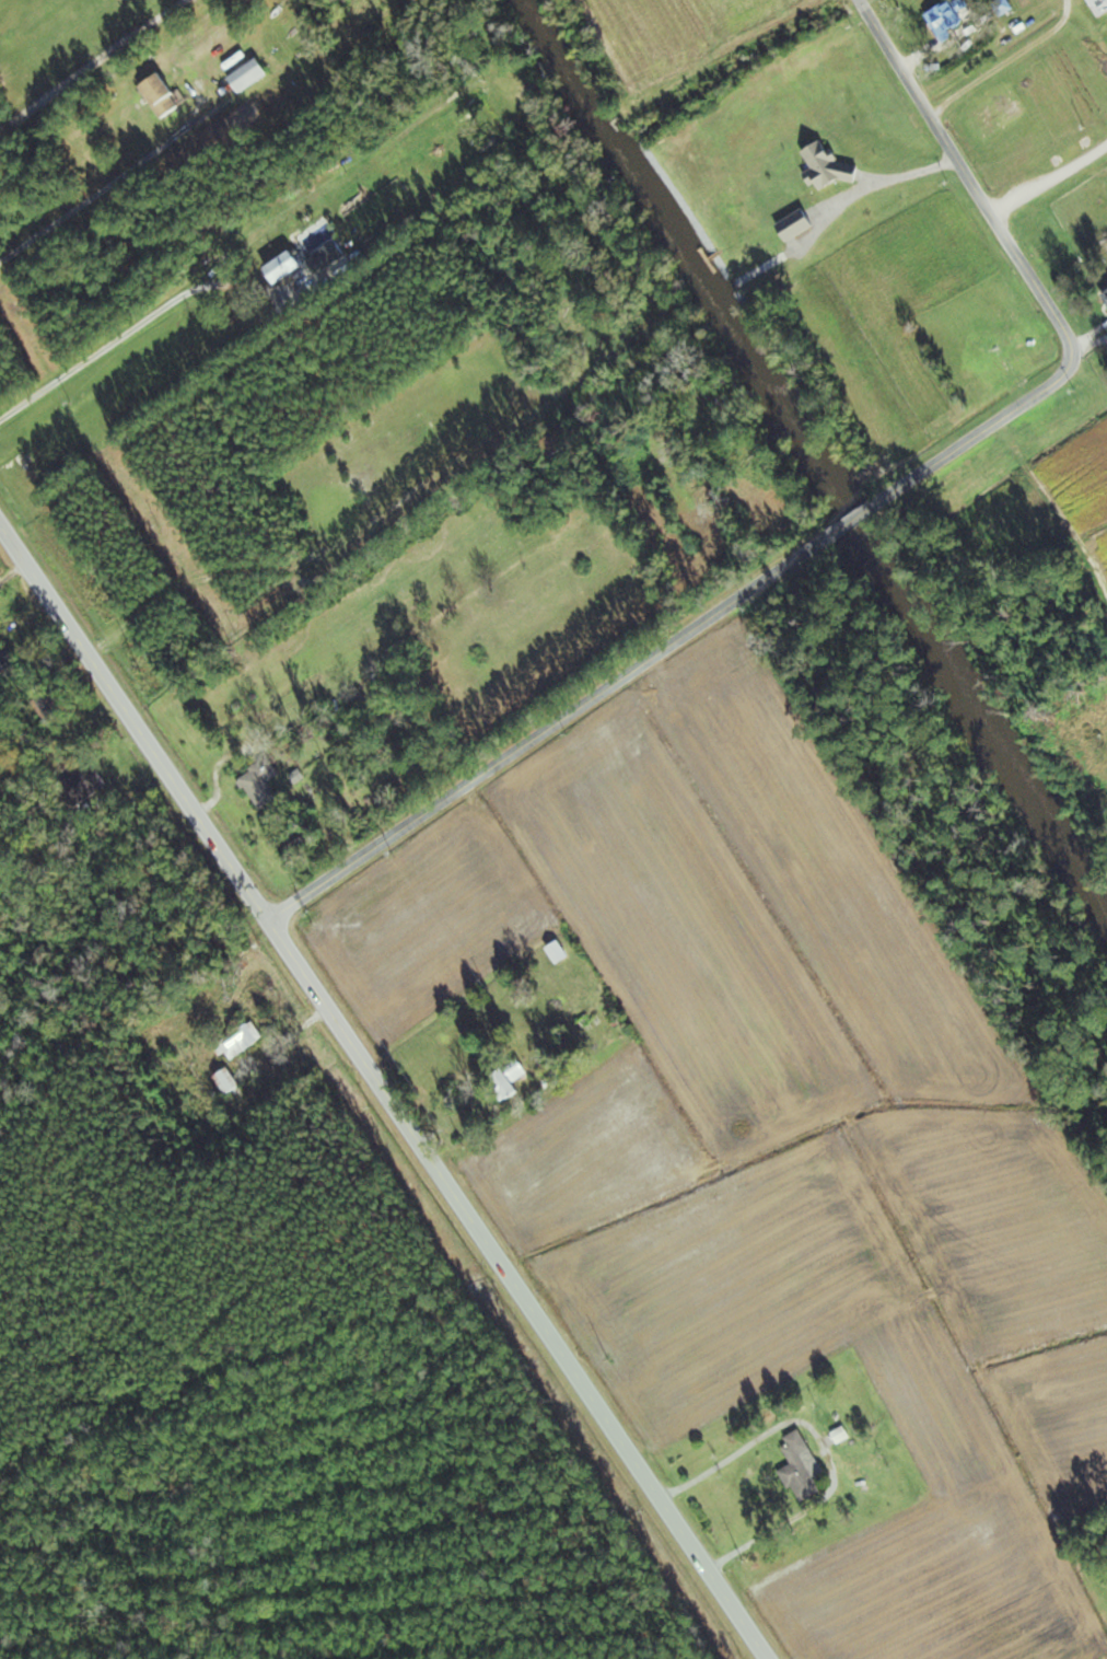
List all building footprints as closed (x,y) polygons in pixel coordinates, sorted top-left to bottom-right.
[(947,45),(980,27),(965,0),(954,0),(930,13),(947,45)] [(1106,14),(1106,0),(1091,0),(1101,17),(1106,14)] [(273,72),(261,56),(231,77),(243,93),(273,72)] [(186,108),(170,73),(145,84),(161,119),(186,108)] [(320,276),(352,256),(342,240),(308,261),(300,249),(273,266),(287,290),(317,271),(320,276)] [(242,778),(264,811),(283,798),(273,782),(283,775),(272,758),(242,778)] [(93,801),(110,776),(89,763),(73,788),(93,801)] [(571,959),(562,942),(550,949),(559,966),(571,959)] [(223,1043),(234,1060),(267,1038),(256,1021),(223,1043)] [(532,1074),(523,1058),(494,1074),(510,1102),(526,1093),(519,1081),(532,1074)] [(232,1097),(246,1086),(232,1067),(218,1078),(232,1097)] [(827,1473),(804,1430),(784,1441),(796,1465),(783,1472),(801,1505),(825,1492),(817,1478),(827,1473)]
